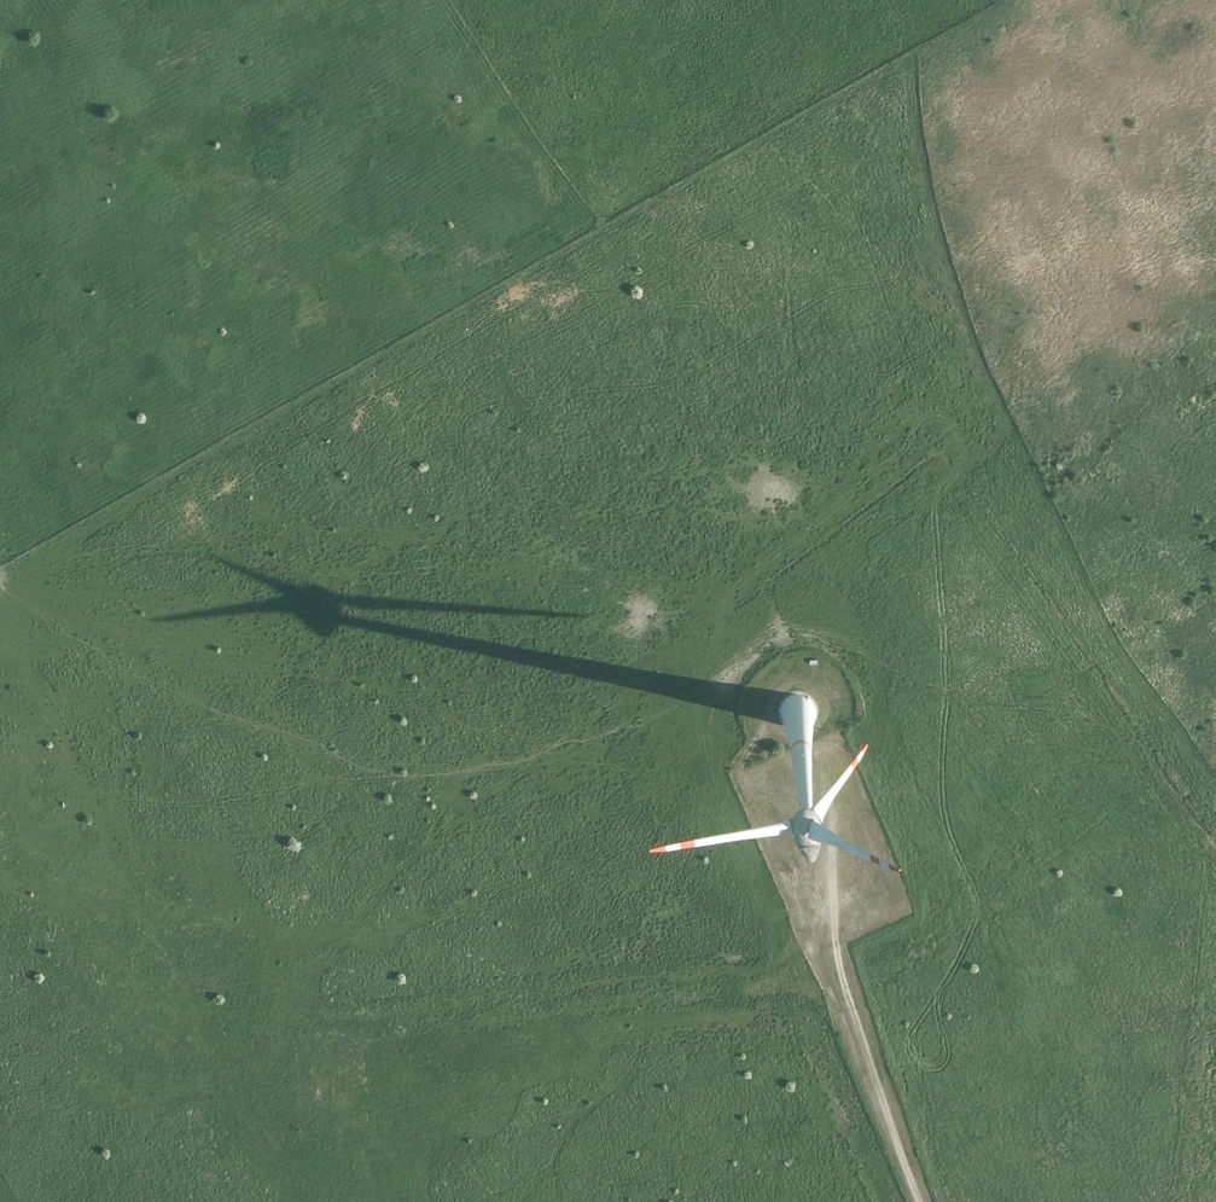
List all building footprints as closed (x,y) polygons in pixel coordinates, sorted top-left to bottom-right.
[(830,751),(844,747),(842,742),(829,746),(830,751)]
